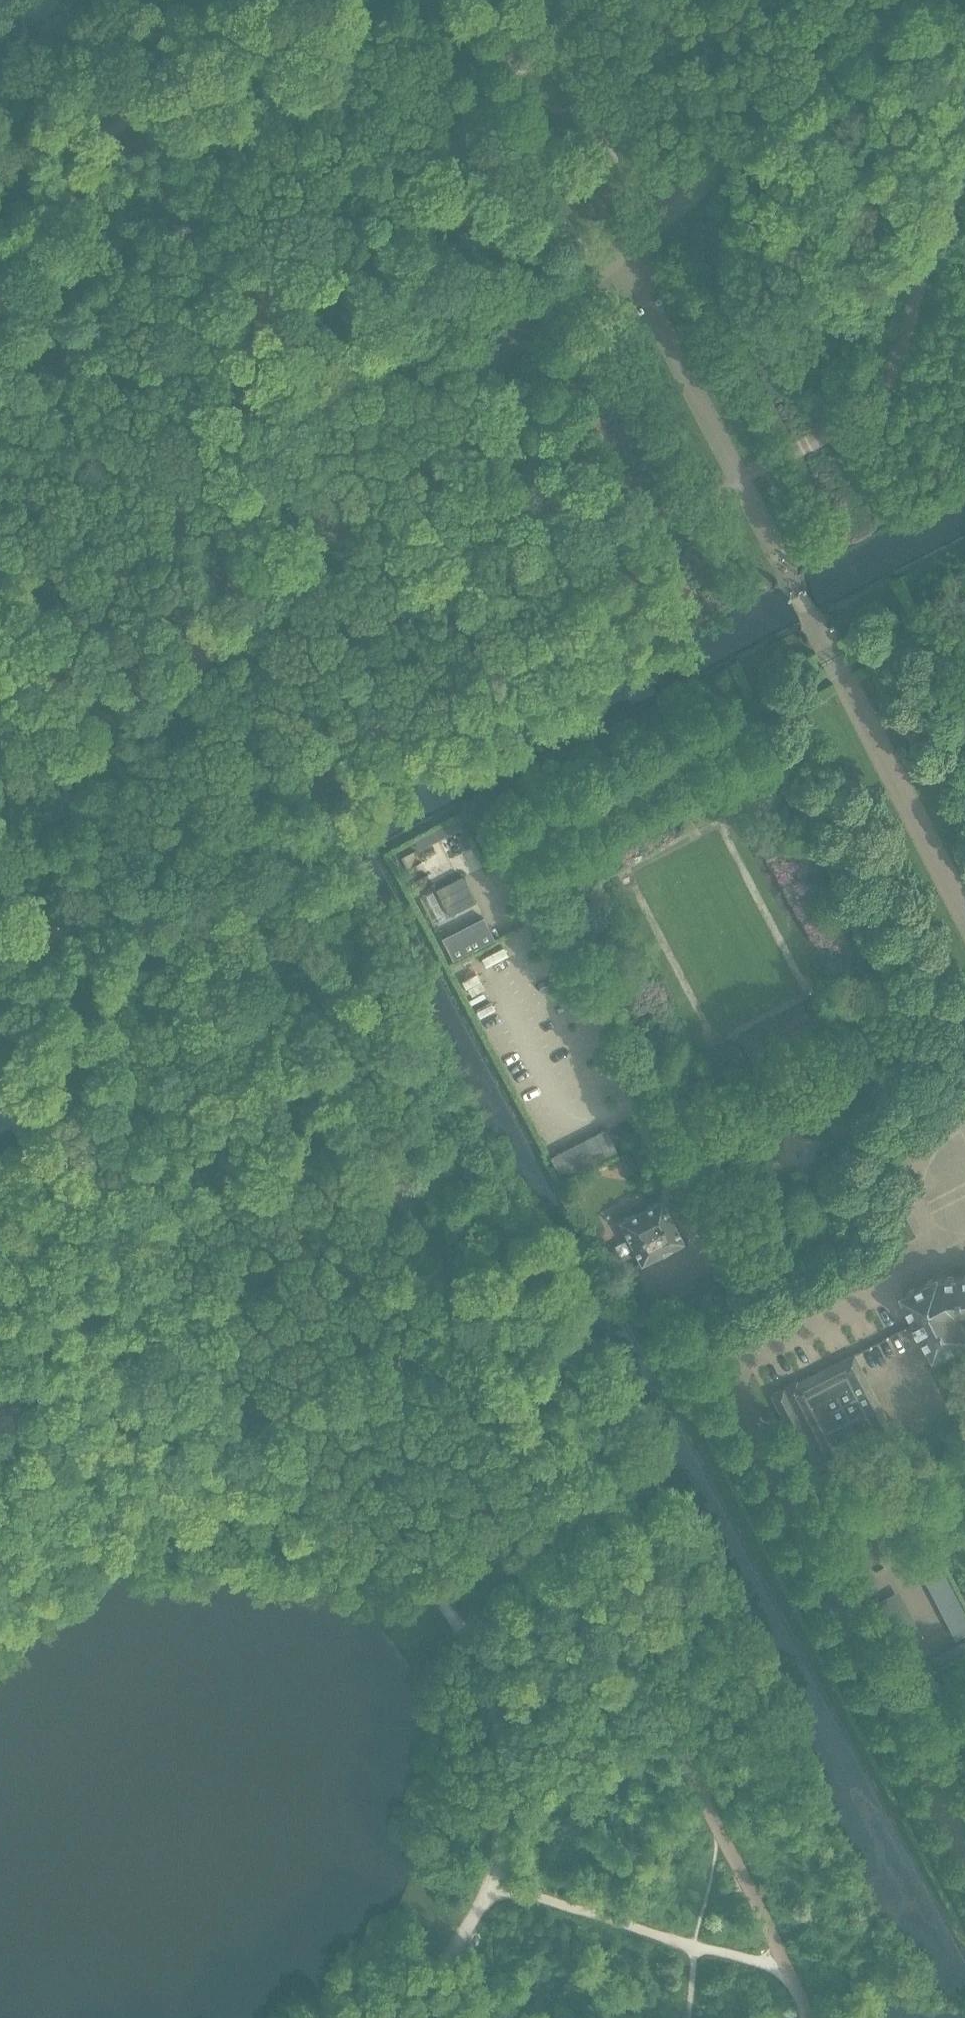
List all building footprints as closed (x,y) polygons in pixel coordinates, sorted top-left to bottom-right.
[(448,921),(476,906),(462,878),(434,893),(448,921)] [(432,929),(447,921),(433,893),(417,901),(432,929)] [(494,939),(477,907),(432,930),(449,963),(494,939)] [(596,1163),(584,1140),(551,1157),(563,1180),(569,1177),(596,1163)] [(639,1168),(630,1149),(616,1156),(625,1175),(639,1168)] [(686,1242),(663,1198),(619,1221),(642,1265),(655,1258),(673,1249),(673,1248),(686,1242)] [(942,1275),(940,1273),(935,1275),(935,1276),(907,1290),(901,1293),(935,1358),(964,1342),(964,1320),(962,1315),(964,1314),(964,1273),(942,1275)] [(797,1379),(772,1392),(770,1393),(811,1473),(813,1472),(895,1430),(855,1352),(798,1380),(797,1379)]
